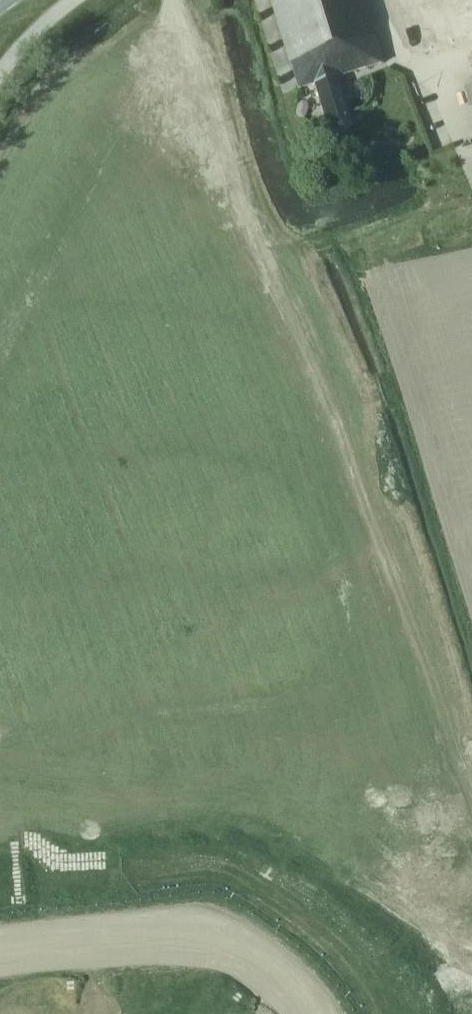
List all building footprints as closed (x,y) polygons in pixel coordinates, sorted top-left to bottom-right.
[(365,0),(273,0),(300,88),(316,84),(331,133),(353,126),(338,77),(385,63),(365,0)]
